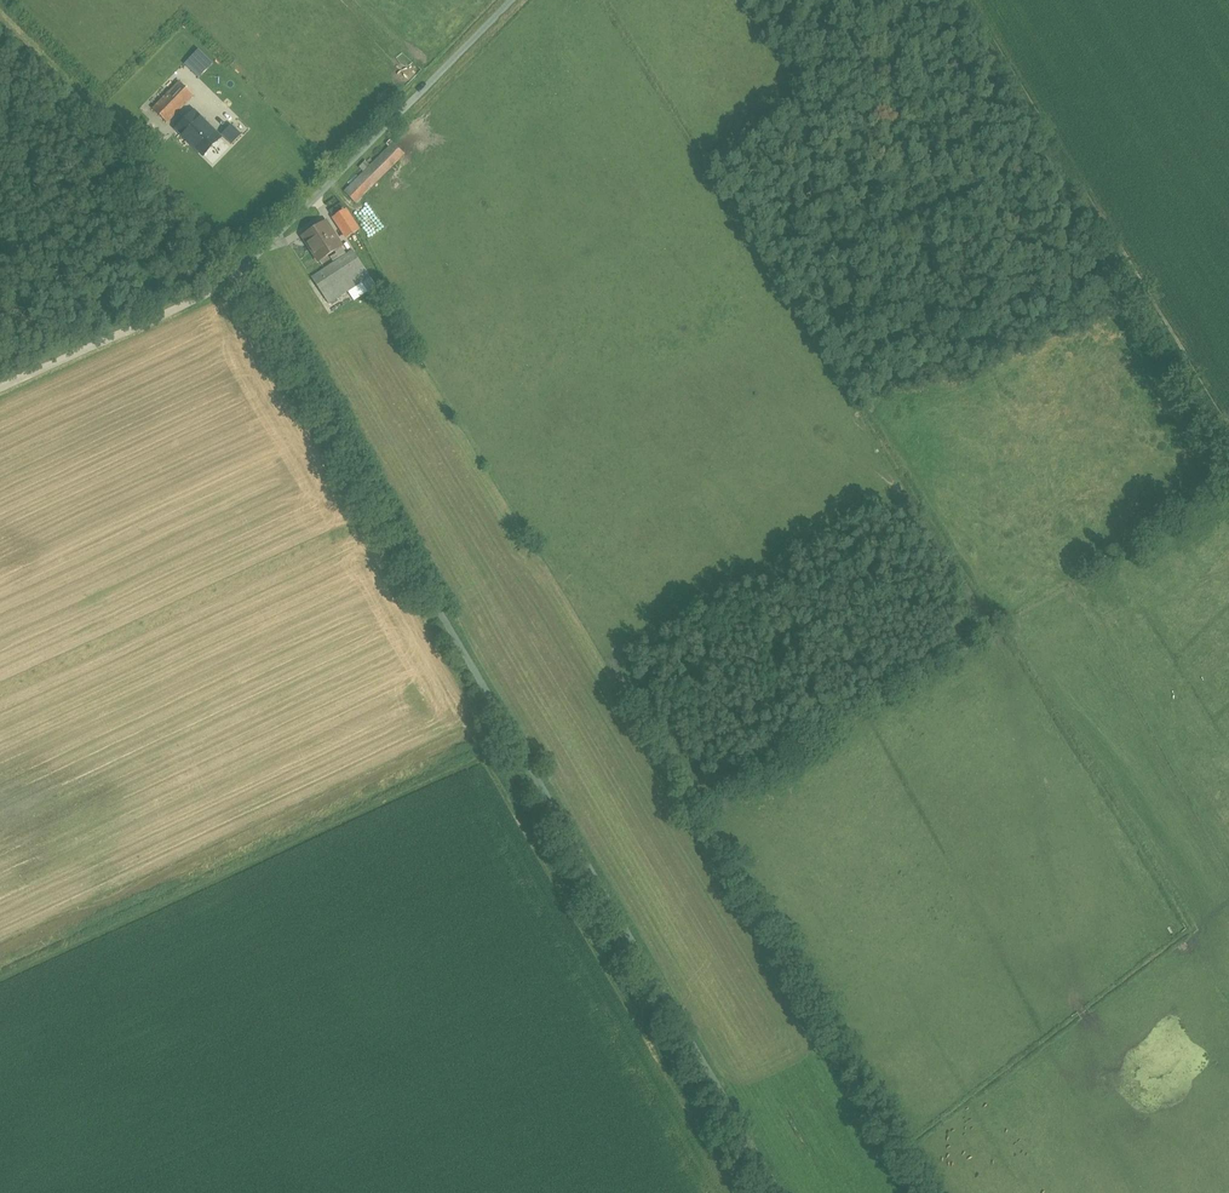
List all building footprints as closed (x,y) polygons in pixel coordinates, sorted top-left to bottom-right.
[(200,50),(188,62),(198,73),(211,62),(200,50)] [(193,95),(180,82),(155,108),(168,121),(193,95)] [(179,128),(205,155),(222,138),(196,111),(179,128)] [(232,124),(222,135),(233,145),(243,134),(232,124)] [(394,147),(344,189),(355,202),(404,159),(394,147)] [(348,208),(334,217),(348,238),(362,229),(348,208)] [(298,228),(302,234),(323,222),(320,216),(298,228)] [(330,255),(341,248),(327,222),(304,235),(319,261),(330,255)] [(346,255),(341,248),(330,255),(335,263),(346,255)] [(331,304),(372,277),(354,250),(346,255),(335,263),(313,277),(331,304)]
